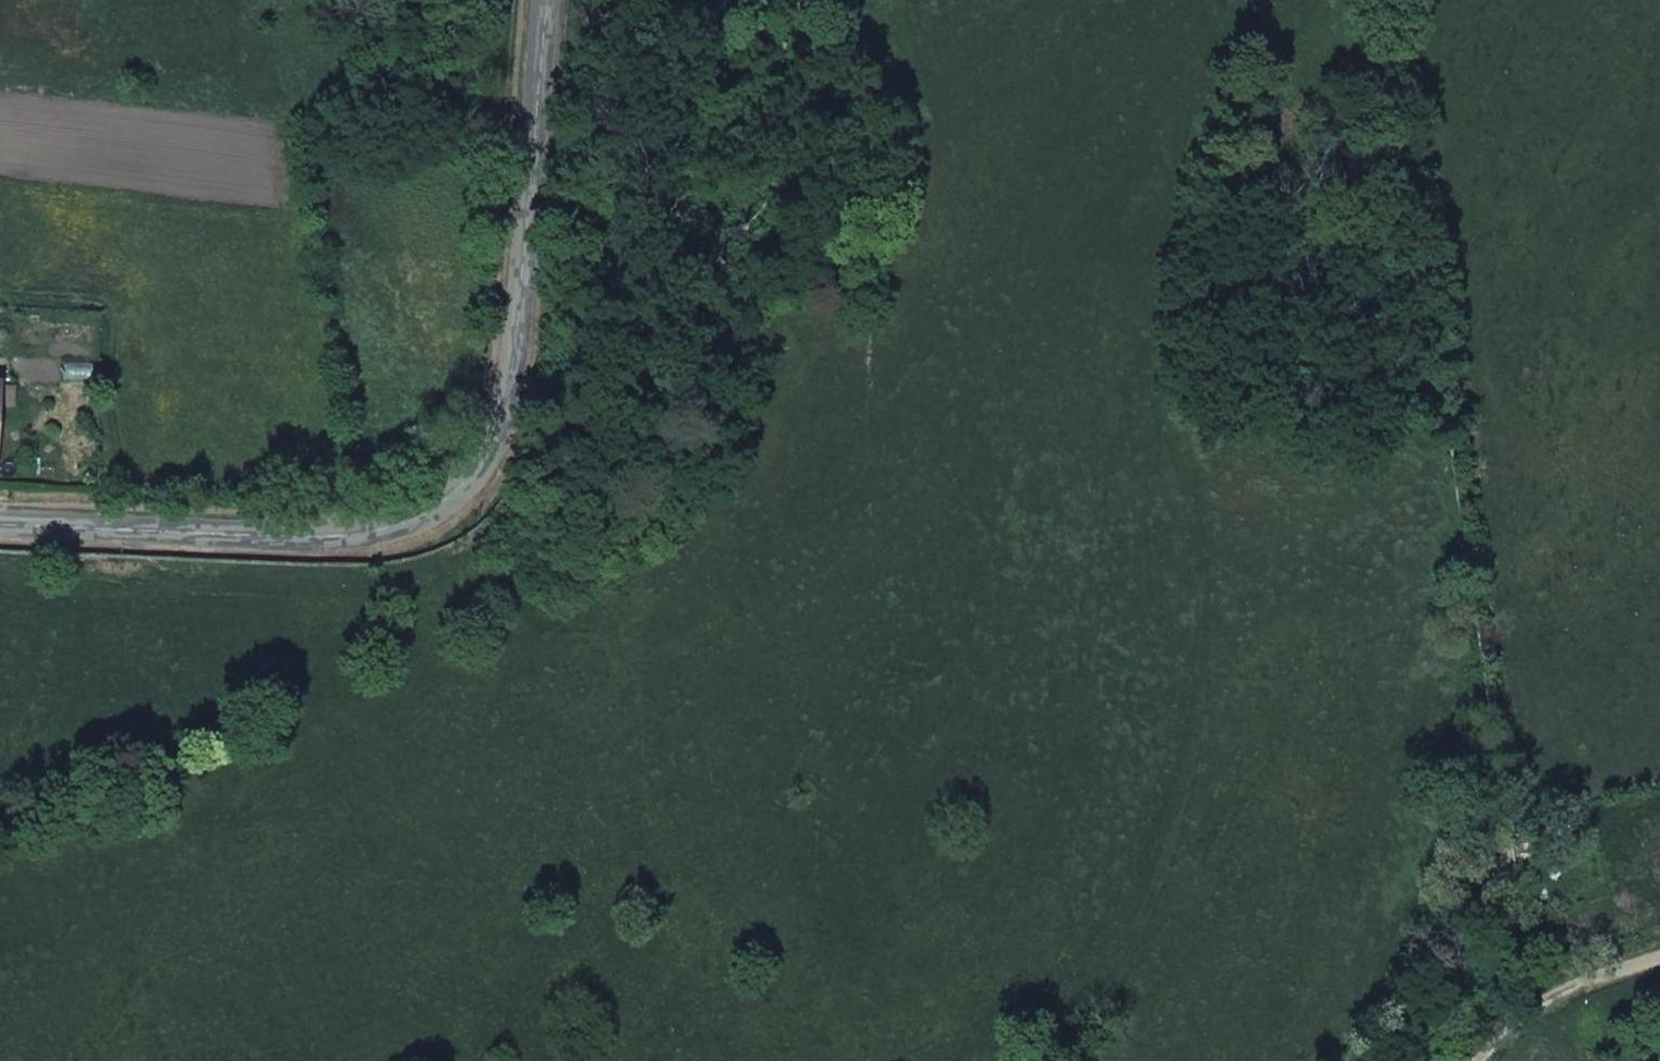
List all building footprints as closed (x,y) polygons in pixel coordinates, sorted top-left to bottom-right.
[(0,387),(0,404),(15,405),(15,388),(0,387)]
